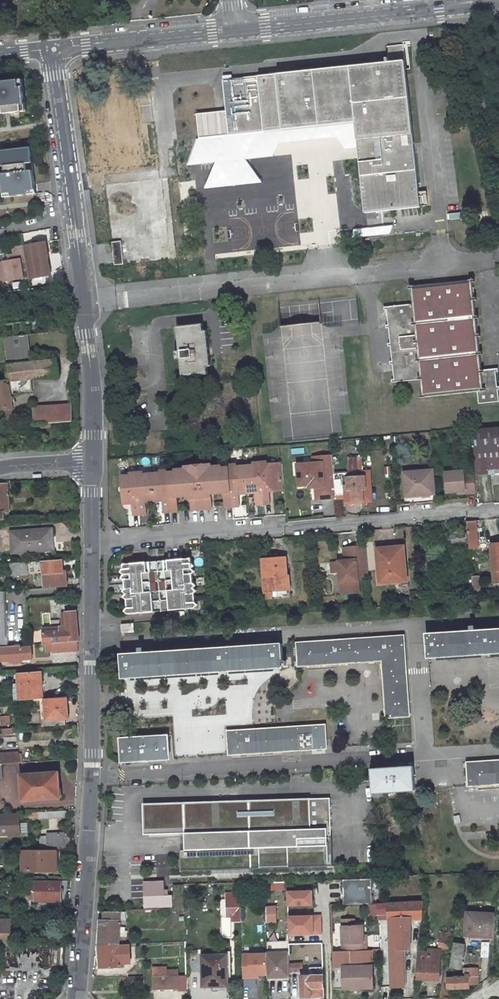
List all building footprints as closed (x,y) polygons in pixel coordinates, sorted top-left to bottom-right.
[(365,213),(421,207),(418,183),(403,44),(387,46),(389,58),(387,58),(387,61),(389,61),(389,62),(223,80),(229,135),(355,122),(365,213)] [(0,82),(0,121),(5,120),(4,114),(26,111),(23,79),(0,82)] [(0,150),(0,162),(0,166),(0,174),(1,174),(4,196),(36,193),(31,147),(0,150)] [(150,261),(170,259),(162,179),(125,182),(127,207),(144,206),(150,261)] [(115,265),(124,264),(121,241),(112,242),(115,265)] [(50,275),(47,257),(48,257),(46,242),(23,246),(27,270),(29,279),(50,275)] [(22,271),(27,270),(23,246),(13,248),(14,254),(10,255),(10,253),(0,255),(2,263),(0,263),(0,264),(3,280),(3,282),(24,278),(22,271)] [(418,380),(419,379),(421,379),(423,397),(478,391),(479,403),(498,401),(498,399),(496,369),(482,370),(472,279),(411,286),(413,304),(384,307),(385,310),(387,310),(388,319),(397,318),(397,324),(395,324),(400,363),(402,363),(403,369),(394,370),(395,379),(392,380),(392,382),(418,380)] [(393,364),(394,370),(403,369),(402,363),(400,363),(395,324),(397,324),(397,318),(388,319),(389,325),(389,328),(391,343),(391,346),(393,361),(393,364)] [(48,333),(47,319),(0,324),(0,338),(8,337),(27,335),(48,333)] [(203,323),(177,326),(179,351),(175,351),(176,359),(180,359),(182,377),(208,374),(207,366),(206,356),(210,356),(209,347),(205,348),(204,338),(208,338),(207,330),(204,330),(203,323)] [(29,362),(27,335),(8,337),(11,364),(7,365),(9,381),(0,382),(0,411),(2,420),(13,420),(11,409),(13,408),(11,396),(14,395),(14,393),(32,391),(31,380),(58,377),(57,359),(29,362)] [(73,422),(72,405),(33,407),(35,424),(73,422)] [(473,430),(478,475),(498,473),(498,428),(473,430)] [(333,466),(332,455),(313,457),(313,463),(323,462),(323,467),(333,466)] [(362,471),(361,456),(349,457),(350,471),(362,471)] [(257,505),(264,504),(260,462),(253,463),(253,465),(245,466),(247,493),(256,492),(257,505)] [(284,490),(281,462),(268,464),(268,462),(260,462),(264,504),(271,504),(270,491),(284,490)] [(323,467),(323,462),(313,463),(297,464),(299,486),(309,485),(315,485),(315,487),(316,496),(325,496),(325,499),(336,498),(333,466),(323,467)] [(211,466),(211,464),(185,466),(186,469),(175,470),(175,472),(168,472),(171,512),(178,511),(177,496),(189,495),(191,510),(199,510),(198,508),(205,507),(205,509),(213,508),(212,493),(224,493),(225,507),(232,507),(229,467),(222,467),(222,465),(211,466)] [(239,494),(247,493),(245,466),(245,465),(237,465),(237,464),(229,465),(229,467),(232,507),(240,506),(239,494)] [(171,512),(168,472),(167,470),(160,471),(160,473),(152,473),(154,501),(163,500),(164,512),(171,512)] [(436,493),(434,470),(404,472),(406,493),(421,492),(421,495),(436,493)] [(465,474),(464,471),(445,473),(447,492),(458,491),(466,491),(466,493),(476,492),(475,473),(465,474)] [(146,502),(154,501),(152,473),(144,474),(144,472),(137,473),(140,514),(147,514),(146,502)] [(133,515),(140,514),(137,473),(129,473),(129,475),(121,476),(123,504),(132,503),(133,515)] [(353,489),(354,502),(364,502),(363,491),(366,491),(365,475),(346,476),(348,490),(353,489)] [(10,520),(9,517),(8,484),(0,484),(0,520),(10,520)] [(141,524),(139,515),(132,516),(133,525),(141,524)] [(469,548),(478,547),(476,520),(467,521),(468,533),(469,542),(469,548)] [(53,550),(52,528),(11,532),(13,553),(53,550)] [(450,543),(469,542),(468,533),(464,533),(455,534),(449,535),(450,543)] [(358,578),(369,578),(366,546),(344,548),(345,560),(342,561),(343,567),(339,567),(340,570),(342,593),(359,592),(358,578)] [(407,581),(404,546),(377,548),(380,583),(407,581)] [(124,554),(124,563),(132,562),(132,554),(124,554)] [(271,559),(263,560),(265,592),(290,590),(289,575),(287,575),(286,558),(278,558),(278,556),(277,555),(272,556),(271,556),(271,559)] [(192,563),(192,558),(189,558),(165,561),(169,611),(195,608),(198,604),(195,602),(195,593),(197,591),(194,588),(196,585),(194,582),(193,574),(195,571),(192,569),(195,566),(192,563)] [(63,559),(42,561),(44,588),(64,587),(63,571),(63,559)] [(154,612),(169,611),(165,561),(159,561),(157,563),(156,561),(150,562),(154,612)] [(332,562),(333,571),(340,570),(339,567),(339,561),(332,562)] [(29,574),(27,562),(10,563),(11,575),(29,574)] [(154,612),(150,562),(147,562),(131,563),(126,563),(124,564),(123,565),(124,569),(121,572),(124,574),(122,577),(125,580),(125,588),(123,591),(126,594),(124,597),(126,599),(127,608),(124,611),(128,614),(154,612)] [(8,646),(6,592),(0,592),(0,647),(8,646)] [(49,632),(44,632),(44,644),(46,643),(53,643),(78,641),(79,641),(77,611),(66,612),(67,627),(49,628),(49,632)] [(181,620),(180,611),(169,612),(170,621),(181,620)] [(122,633),(134,632),(134,624),(121,624),(122,633)] [(498,653),(498,629),(427,634),(428,657),(498,653)] [(410,716),(404,636),(314,642),(297,643),(299,666),(383,660),(387,718),(391,718),(410,716)] [(78,651),(78,641),(53,643),(54,650),(54,653),(78,651)] [(283,661),(282,644),(121,655),(123,678),(283,667),(283,666),(287,666),(286,661),(283,661)] [(8,646),(0,647),(0,661),(10,660),(10,663),(21,662),(21,659),(32,658),(31,647),(29,647),(29,645),(8,646)] [(15,699),(21,699),(21,700),(40,699),(42,699),(42,695),(41,685),(40,671),(19,673),(20,689),(15,689),(15,699)] [(42,699),(40,699),(41,707),(46,707),(46,711),(41,712),(42,727),(66,725),(65,718),(68,718),(67,708),(64,708),(64,705),(67,705),(66,697),(42,699)] [(10,725),(9,716),(1,717),(2,725),(10,725)] [(326,725),(290,727),(228,731),(229,755),(327,748),(326,725)] [(170,759),(168,735),(120,738),(122,762),(170,759)] [(7,764),(19,763),(18,754),(7,755),(7,764)] [(467,763),(467,768),(468,786),(498,784),(498,760),(467,763)] [(415,790),(414,766),(372,769),(374,799),(383,798),(382,792),(415,790)] [(60,789),(58,772),(22,775),(23,798),(37,797),(37,799),(58,798),(58,789),(60,789)] [(311,798),(143,803),(145,834),(186,833),(186,849),(181,849),(181,870),(333,866),(332,836),(331,836),(330,798),(311,799),(311,798)] [(9,835),(20,834),(28,833),(27,823),(19,823),(19,815),(0,816),(0,834),(9,834),(9,835)] [(64,838),(64,834),(48,835),(48,836),(41,836),(41,849),(48,849),(52,849),(70,849),(71,838),(67,838),(64,838)] [(59,871),(59,851),(52,851),(52,849),(48,849),(48,851),(39,851),(23,851),(23,871),(59,871)] [(372,879),(343,880),(344,905),(373,904),(372,879)] [(287,881),(266,882),(267,908),(270,907),(270,886),(287,885),(287,881)] [(30,899),(35,899),(35,901),(61,901),(61,882),(35,882),(35,889),(30,889),(30,899)] [(313,891),(288,892),(288,906),(313,906),(313,891)] [(403,892),(388,893),(388,903),(403,902),(403,892)] [(241,899),(226,900),(227,915),(233,915),(233,922),(241,922),(241,899)] [(422,916),(424,902),(403,902),(388,903),(388,911),(419,910),(419,916),(422,916)] [(388,903),(377,904),(378,914),(378,919),(388,919),(387,911),(388,911),(388,903)] [(270,907),(267,908),(267,922),(276,921),(275,907),(270,907)] [(98,929),(96,945),(126,944),(127,931),(120,931),(121,920),(122,912),(122,911),(105,911),(105,920),(101,920),(101,929),(98,929)] [(494,936),(495,914),(467,913),(466,935),(478,936),(478,935),(494,936)] [(320,916),(288,916),(289,934),(321,933),(320,916)] [(11,920),(0,920),(0,946),(8,946),(11,946),(11,920)] [(364,943),(363,935),(363,925),(354,925),(342,926),(342,933),(343,944),(343,952),(366,951),(366,943),(364,943)] [(395,926),(389,926),(389,948),(403,948),(411,948),(411,945),(395,945),(395,926)] [(411,926),(407,926),(395,926),(395,945),(411,945),(411,926)] [(451,940),(452,934),(442,932),(441,938),(451,940)] [(449,948),(451,940),(441,938),(439,947),(449,948)] [(289,941),(267,942),(267,954),(268,974),(268,977),(290,976),(289,941)] [(461,970),(465,944),(460,943),(455,942),(453,954),(450,968),(461,970)] [(130,944),(126,944),(96,945),(98,964),(101,964),(101,967),(120,966),(121,968),(123,968),(124,968),(125,967),(125,966),(125,964),(131,963),(130,944)] [(11,946),(8,946),(8,969),(52,968),(52,946),(11,946)] [(389,948),(390,986),(404,986),(403,948),(389,948)] [(439,977),(440,951),(429,950),(429,952),(419,952),(418,978),(427,978),(428,978),(428,976),(439,977)] [(268,974),(267,954),(242,954),(243,978),(251,978),(251,975),(258,975),(268,974)] [(218,986),(228,986),(227,955),(202,956),(203,987),(213,986),(213,991),(218,991),(218,986)] [(300,971),(300,963),(290,964),(290,972),(300,971)] [(343,966),(333,967),(333,989),(344,989),(343,966)] [(373,988),(373,966),(343,966),(344,989),(373,988)] [(464,978),(447,978),(447,988),(470,988),(470,984),(478,984),(478,969),(464,969),(464,978)] [(302,976),(303,997),(313,997),(313,998),(321,998),(321,996),(323,996),(323,972),(310,973),(310,975),(302,976)] [(179,981),(187,980),(186,976),(179,976),(153,976),(153,990),(179,989),(179,981)] [(303,997),(302,976),(290,976),(290,997),(303,997)] [(138,986),(138,978),(129,978),(129,986),(138,986)]
